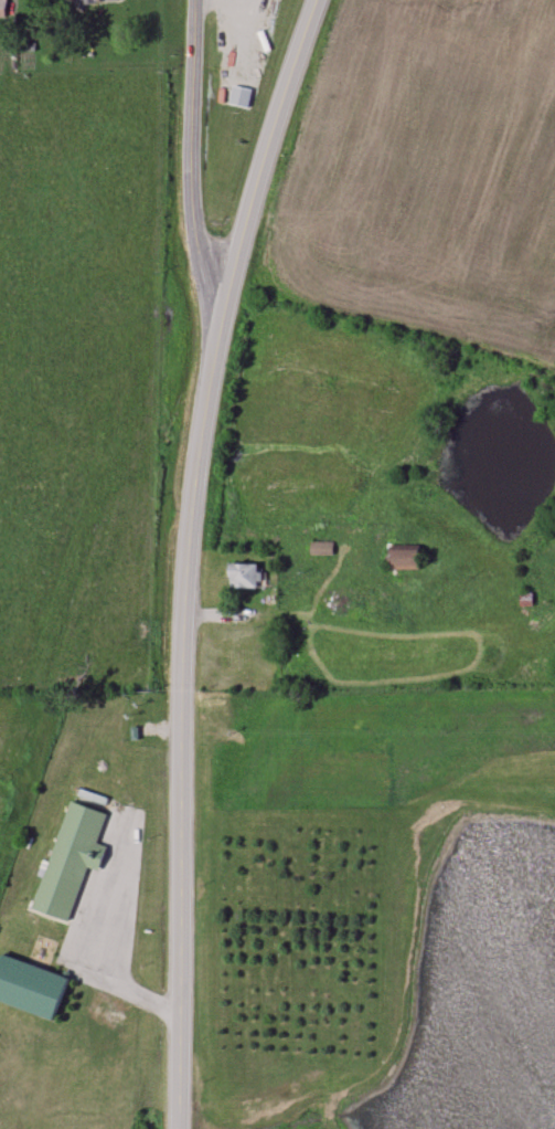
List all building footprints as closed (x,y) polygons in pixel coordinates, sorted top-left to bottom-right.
[(333,556),(333,541),(310,541),(310,556),(333,556)] [(389,545),(389,570),(419,570),(419,545),(389,545)] [(230,589),(259,589),(259,564),(230,564),(230,589)] [(32,906),(72,801),(107,814),(96,842),(106,845),(97,869),(87,866),(67,919),(32,906)] [(52,1021),(0,999),(0,958),(3,950),(70,978),(52,1021)]
